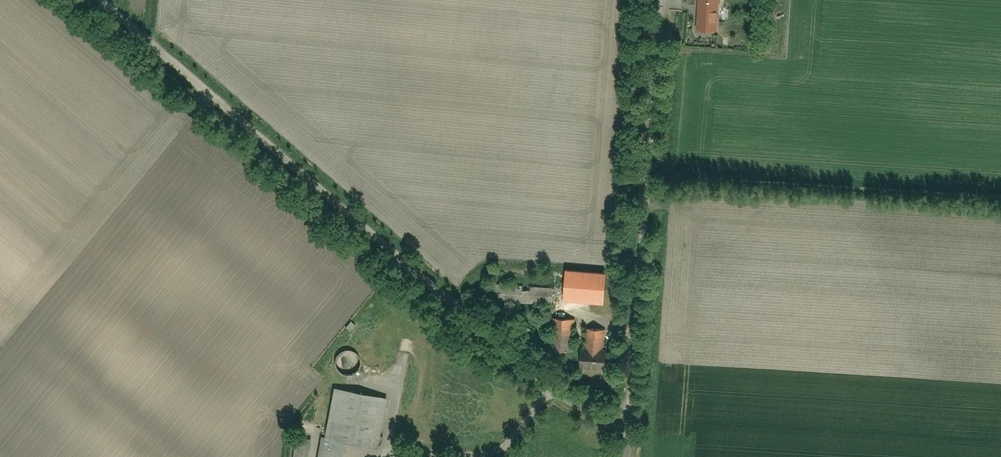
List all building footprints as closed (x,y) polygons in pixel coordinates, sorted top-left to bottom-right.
[(716,0),(697,0),(695,31),(715,32),(716,0)] [(567,271),(565,299),(609,303),(611,274),(567,271)] [(493,318),(503,327),(512,317),(503,308),(493,318)] [(567,320),(549,320),(548,350),(567,350),(567,343),(569,343),(569,331),(566,331),(567,320)] [(602,369),(602,368),(603,356),(600,356),(601,331),(593,331),(593,328),(583,328),(583,352),(577,352),(577,367),(583,367),(583,368),(602,369)] [(362,366),(362,364),(362,361),(361,359),(360,356),(358,354),(356,353),(354,352),(351,351),(348,351),(346,351),(343,352),(341,354),(340,355),(338,358),(337,360),(337,361),(336,364),(337,366),(338,369),(339,371),(340,373),(343,375),(345,376),(348,376),(350,376),(353,376),(355,375),(357,374),(358,372),(360,371),(361,368),(362,366)] [(332,389),(319,456),(338,456),(340,443),(373,449),(383,399),(332,389)] [(293,437),(290,456),(305,456),(308,439),(293,437)]
